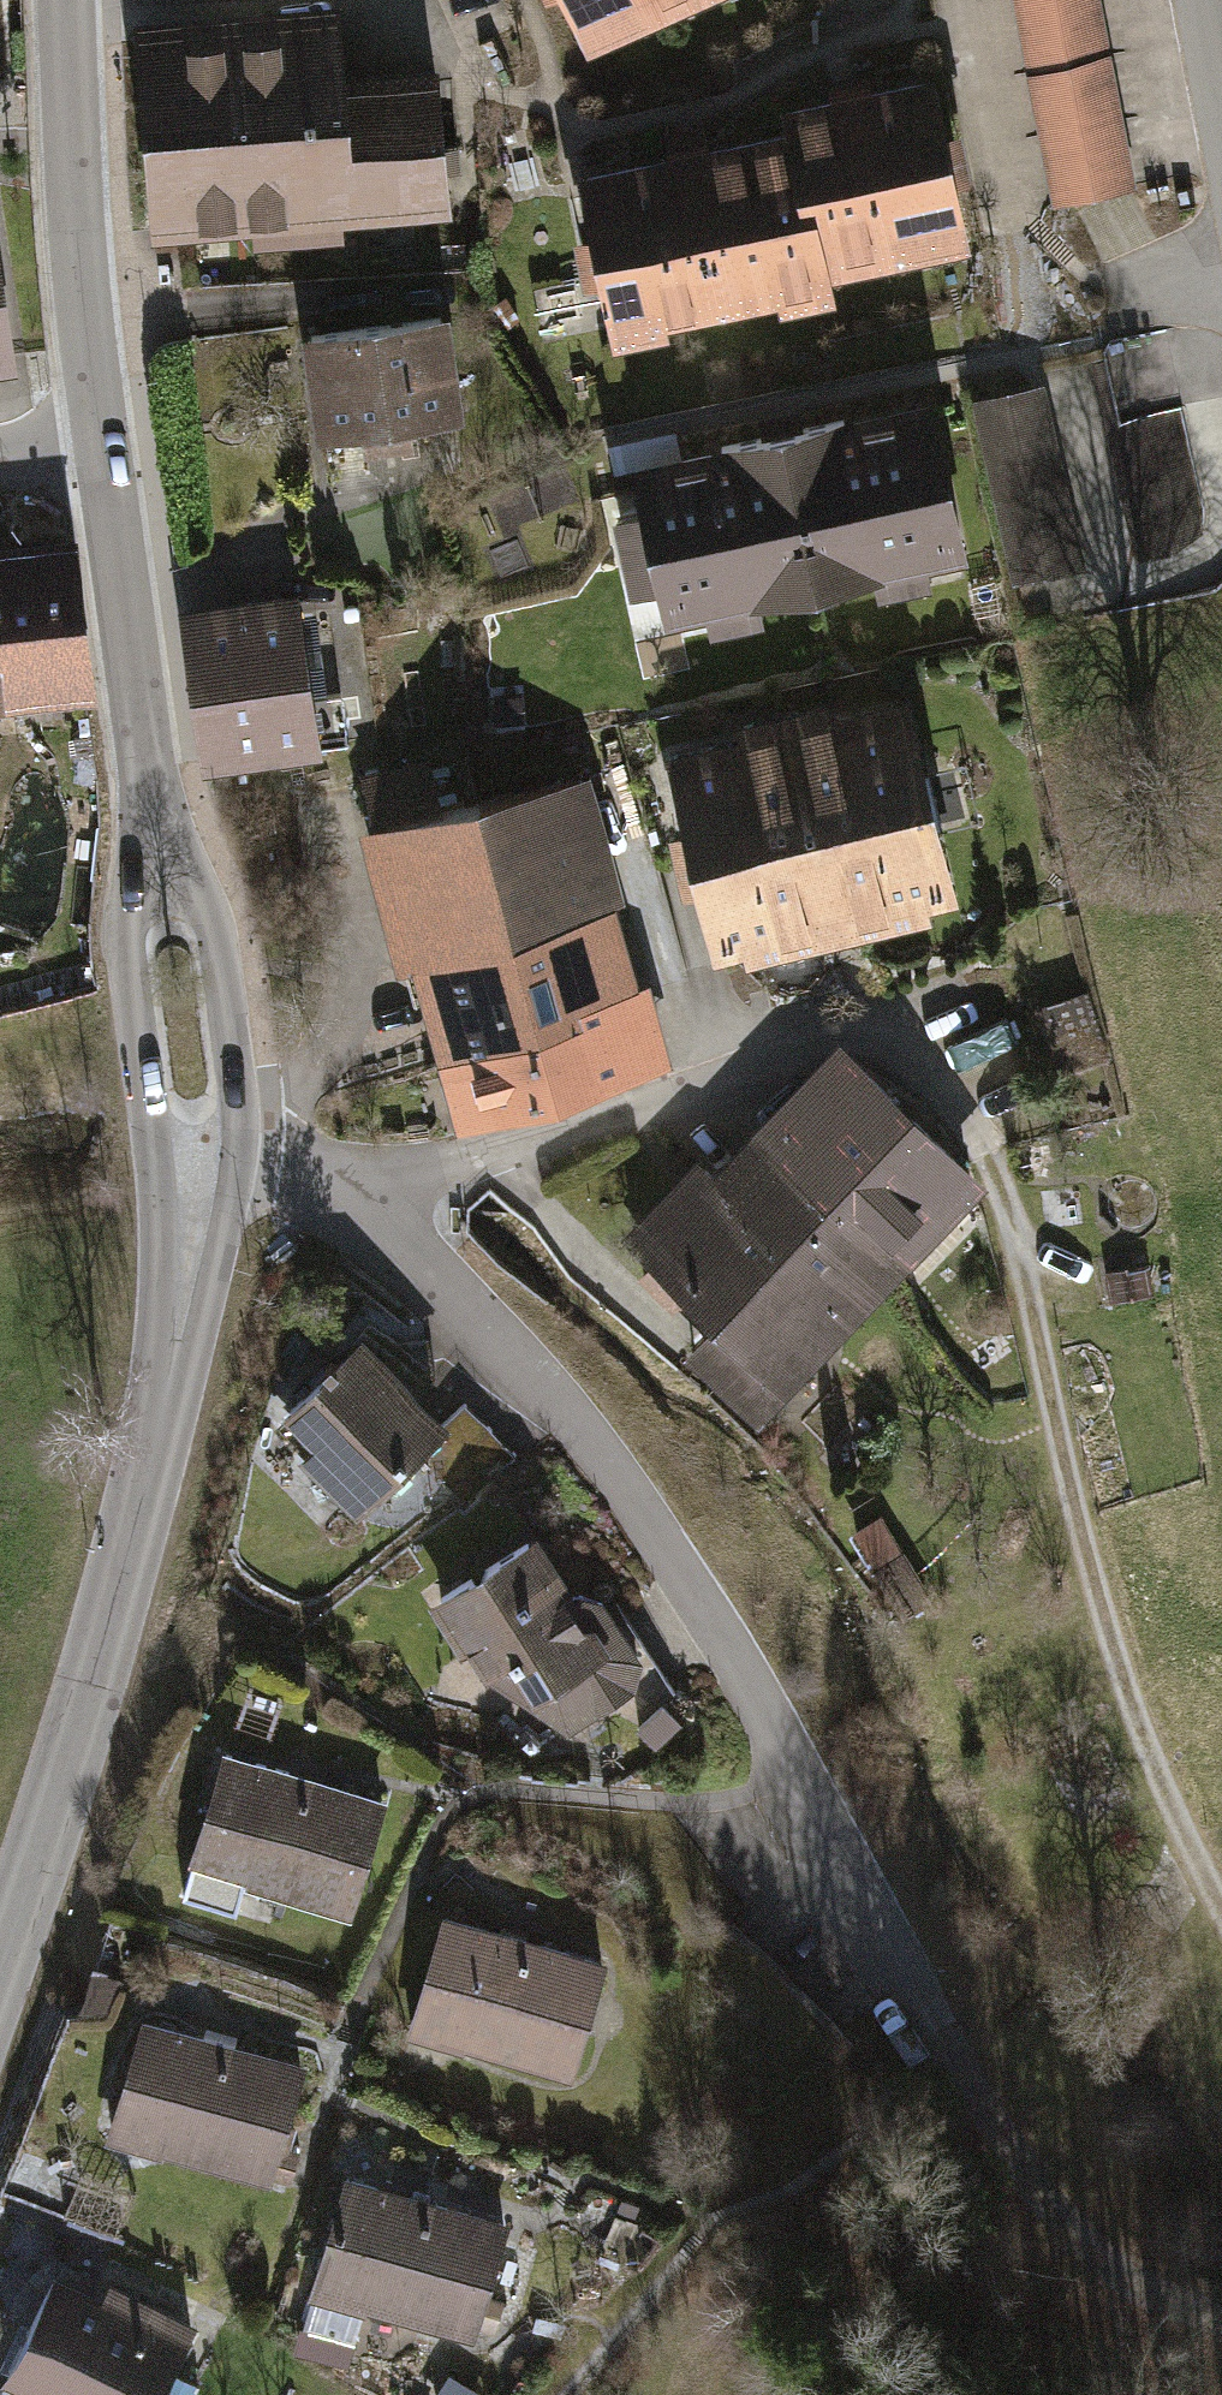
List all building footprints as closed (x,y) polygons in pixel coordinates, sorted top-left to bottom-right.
[(144,227),(441,214),(434,63),(341,68),(338,0),(321,0),(134,8),(144,227)] [(588,43),(690,0),(570,0),(588,43)] [(1094,0),(1004,0),(1042,196),(1129,179),(1094,0)] [(526,284),(539,351),(824,295),(820,272),(963,244),(949,172),(963,169),(953,117),(938,120),(928,66),(767,97),(772,125),(697,139),(694,124),(657,132),(659,147),(564,165),(574,217),(559,220),(570,276),(526,284)] [(0,258),(0,388),(14,387),(0,258)] [(294,316),(305,431),(350,427),(352,451),(405,446),(402,422),(453,416),(442,301),(294,316)] [(1042,381),(977,395),(1016,575),(1081,561),(1042,381)] [(935,397),(619,457),(625,489),(605,493),(615,541),(621,575),(641,571),(650,620),(966,560),(935,397)] [(1171,413),(1106,426),(1133,554),(1199,540),(1171,413)] [(0,536),(0,705),(83,696),(66,530),(0,536)] [(178,600),(200,771),(346,752),(338,691),(314,694),(300,584),(178,600)] [(892,687),(647,744),(698,960),(943,903),(927,836),(962,828),(948,772),(914,780),(892,687)] [(369,826),(350,830),(382,959),(409,952),(453,1131),(666,1079),(640,971),(616,977),(598,905),(612,902),(580,774),(441,808),(428,756),(356,774),(369,826)] [(1052,1067),(1098,1054),(1080,990),(1033,1003),(1052,1067)] [(693,1349),(759,1413),(981,1183),(841,1049),(716,1179),(699,1163),(631,1234),(654,1256),(637,1273),(673,1307),(688,1292),(719,1321),(693,1349)] [(260,1420),(356,1509),(442,1416),(346,1328),(260,1420)] [(870,1515),(844,1533),(896,1611),(923,1593),(870,1515)] [(524,1530),(420,1596),(472,1678),(561,1733),(627,1691),(628,1657),(591,1598),(562,1590),(524,1530)] [(212,1752),(169,1894),(236,1915),(244,1889),(347,1920),(383,1803),(212,1752)] [(436,1912),(400,2037),(562,2083),(598,1959),(436,1912)] [(133,2008),(91,2138),(276,2197),(291,2151),(275,2146),(302,2063),(133,2008)] [(331,2181),(303,2296),(471,2336),(499,2222),(331,2181)] [(24,2394),(157,2394),(196,2324),(106,2274),(94,2296),(49,2271),(0,2361),(0,2382),(24,2394)] [(347,2340),(296,2329),(290,2359),(340,2370),(347,2340)]
